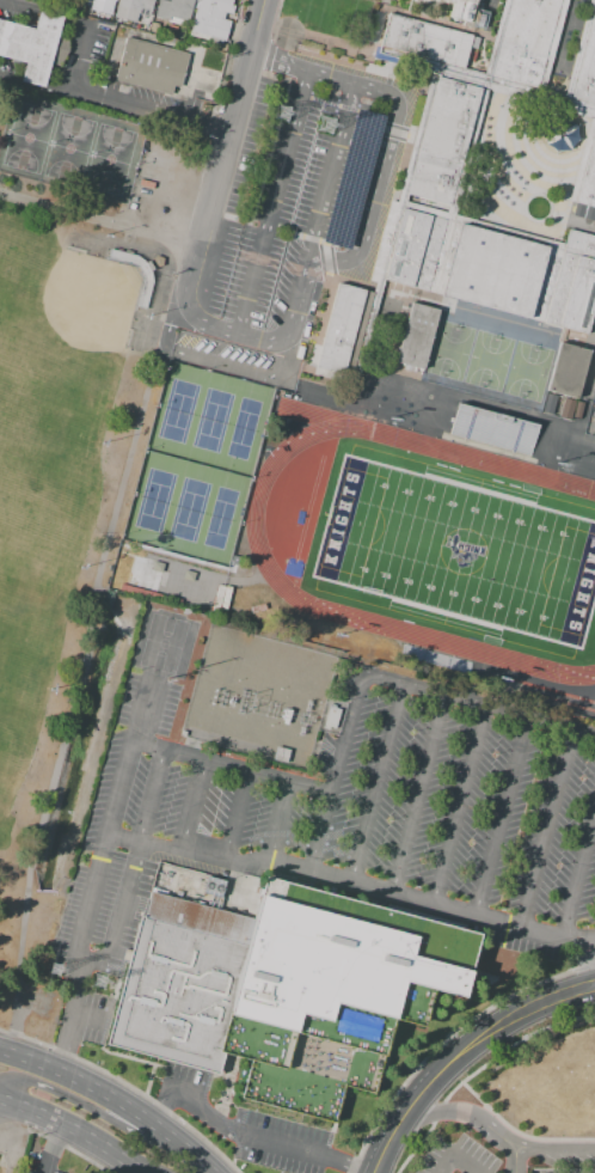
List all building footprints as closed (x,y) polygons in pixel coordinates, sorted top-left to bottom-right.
[(79,7),(81,0),(114,0),(110,14),(79,7)] [(114,17),(118,0),(153,0),(151,8),(153,8),(147,30),(133,26),(134,22),(114,17)] [(154,17),(159,0),(164,0),(170,1),(170,0),(193,0),(186,22),(170,17),(168,20),(154,17)] [(188,36),(198,0),(233,0),(231,6),(234,6),(232,14),(225,13),(223,19),(231,20),(225,42),(221,41),(220,45),(188,36)] [(427,6),(440,1),(453,5),(449,18),(471,25),(477,0),(404,0),(427,6)] [(489,79),(544,93),(569,0),(510,0),(489,79)] [(571,96),(594,102),(594,8),(571,96)] [(25,62),(20,81),(44,87),(62,18),(38,12),(33,30),(0,21),(0,56),(25,62)] [(389,17),(380,53),(466,74),(474,37),(389,17)] [(159,24),(157,35),(149,33),(152,22),(159,24)] [(124,37),(189,54),(180,87),(173,85),(171,94),(114,79),(124,37)] [(369,279),(587,336),(594,304),(594,236),(569,230),(564,245),(455,215),(487,91),(431,75),(397,203),(389,201),(369,279)] [(577,203),(594,208),(594,132),(577,203)] [(583,218),(571,215),(575,203),(585,207),(583,218)] [(585,207),(594,209),(594,215),(594,221),(583,218),(585,207)] [(337,283),(314,368),(357,379),(379,295),(337,283)] [(410,303),(394,359),(423,367),(440,311),(410,303)] [(556,342),(544,390),(576,398),(589,350),(556,342)] [(557,396),(552,415),(544,413),(548,393),(557,396)] [(563,398),(575,401),(570,421),(557,417),(563,398)] [(572,417),(576,402),(582,404),(578,419),(572,417)] [(456,403),(538,423),(529,457),(448,435),(456,403)] [(135,556),(143,558),(136,582),(128,580),(135,556)] [(165,562),(155,593),(149,592),(159,561),(165,562)] [(217,585),(225,587),(217,612),(210,611),(217,585)] [(182,601),(179,607),(149,599),(152,592),(182,601)] [(222,601),(228,604),(226,615),(219,612),(222,601)] [(329,705),(341,709),(335,729),(323,726),(329,705)] [(276,746),(290,750),(288,763),(272,759),(276,746)] [(158,862),(223,880),(216,908),(250,916),(260,874),(478,930),(461,998),(437,992),(428,1031),(395,1022),(386,1059),(380,1057),(372,1092),(339,1083),(330,1119),(276,1105),(243,1096),(252,1061),(222,1052),(216,1075),(105,1046),(140,916),(143,916),(158,862)]
